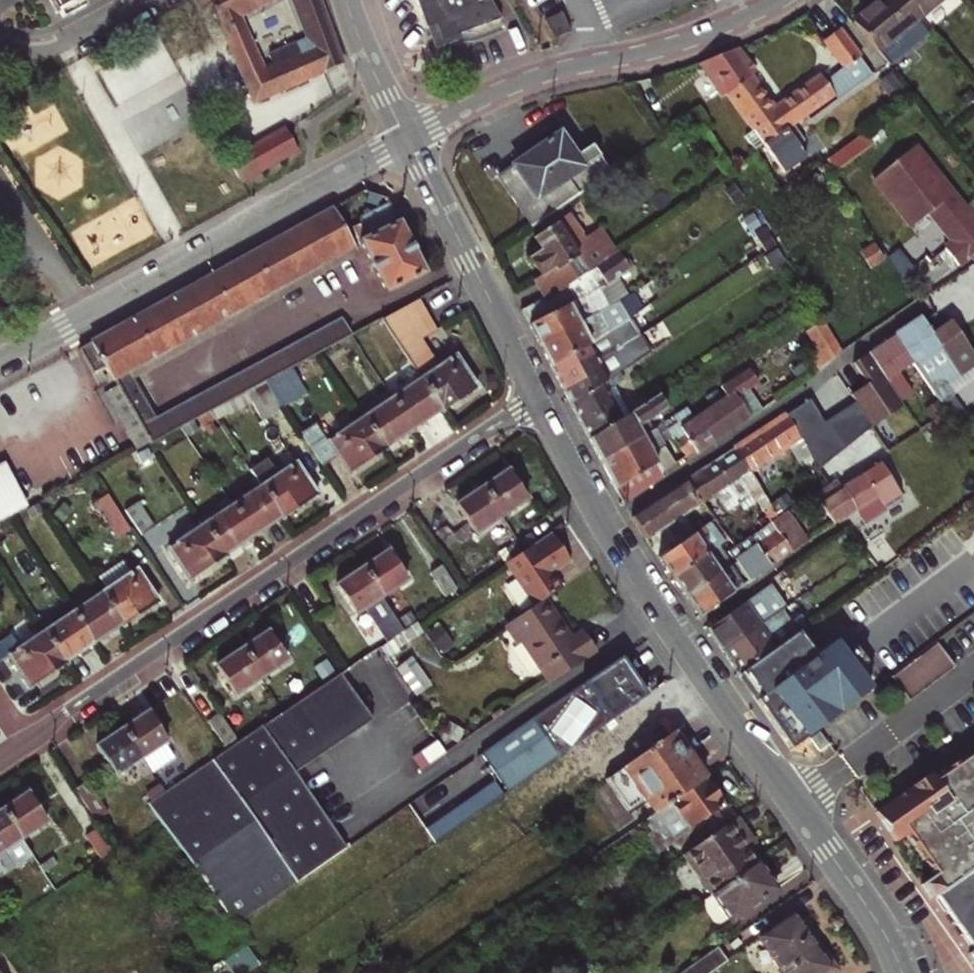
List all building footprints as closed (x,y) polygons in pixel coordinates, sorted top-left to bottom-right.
[(57,13),(61,11),(69,6),(73,12),(87,5),(84,0),(50,0),(57,13)] [(239,15),(266,0),(209,0),(221,25),(239,15)] [(315,45),(325,69),(342,61),(320,0),(297,0),(315,45)] [(442,40),(501,19),(490,0),(418,0),(429,28),(436,25),(442,40)] [(879,53),(918,21),(902,0),(879,0),(881,2),(855,23),(879,53)] [(918,21),(944,0),(902,0),(918,21)] [(69,6),(61,11),(64,17),(73,12),(69,6)] [(562,12),(546,19),(554,38),(570,31),(562,12)] [(229,42),(248,33),(239,15),(221,25),(229,42)] [(436,25),(429,28),(434,43),(442,40),(436,25)] [(839,28),(824,40),(845,68),(860,57),(839,28)] [(310,75),(299,51),(296,43),(270,54),(275,65),(265,69),(248,33),(229,42),(254,100),(310,75)] [(299,51),(310,75),(325,69),(315,45),(299,51)] [(715,86),(747,63),(737,48),(699,62),(715,86)] [(753,72),(747,63),(715,86),(721,94),(727,91),(754,131),(778,114),(788,127),(791,125),(833,96),(820,76),(774,107),(750,74),(753,72)] [(891,73),(877,83),(894,106),(908,95),(891,73)] [(778,114),(754,131),(764,144),(788,127),(778,114)] [(788,127),(764,144),(785,174),(807,158),(798,145),(803,142),(791,125),(788,127)] [(284,128),(249,147),(261,168),(296,148),(284,128)] [(864,131),(827,160),(834,170),(873,142),(864,131)] [(498,176),(533,227),(612,173),(591,145),(575,156),(559,133),(513,165),(498,176)] [(909,226),(928,211),(951,241),(943,248),(956,264),(973,251),(973,223),(914,146),(872,178),(909,226)] [(240,180),(261,168),(249,147),(229,158),(240,180)] [(425,274),(390,204),(360,218),(369,237),(361,242),(386,293),(425,274)] [(333,209),(79,349),(91,372),(103,365),(117,386),(138,424),(154,416),(134,379),(128,369),(353,245),(333,209)] [(584,239),(593,233),(577,209),(569,215),(584,239)] [(584,239),(569,215),(535,237),(543,251),(531,258),(540,272),(534,277),(547,296),(616,251),(601,228),(593,233),(584,239)] [(359,255),(353,245),(128,369),(134,379),(359,255)] [(521,310),(539,344),(609,305),(600,289),(612,281),(630,271),(616,251),(547,296),(521,310)] [(620,299),(612,281),(600,289),(609,305),(620,299)] [(382,319),(421,380),(440,410),(442,412),(478,388),(456,356),(437,369),(416,338),(421,335),(413,322),(454,300),(446,284),(382,319)] [(609,305),(539,344),(550,366),(615,327),(632,316),(620,299),(609,305)] [(924,319),(896,336),(915,364),(942,405),(954,397),(946,384),(961,373),(945,351),(935,336),(924,319)] [(320,332),(329,348),(350,337),(343,320),(320,332)] [(835,344),(822,321),(805,332),(816,351),(829,347),(835,344)] [(935,336),(945,351),(961,373),(973,364),(973,353),(954,323),(935,336)] [(550,366),(561,386),(620,348),(618,344),(623,341),(615,327),(550,366)] [(150,444),(151,444),(181,428),(210,412),(266,382),(283,373),(304,361),(320,353),(329,348),(320,332),(141,428),(150,444)] [(869,353),(887,382),(901,373),(915,364),(896,336),(869,353)] [(561,386),(570,405),(619,372),(653,351),(648,342),(625,356),(620,348),(561,386)] [(829,347),(816,351),(804,362),(813,373),(840,353),(835,344),(829,347)] [(887,382),(869,353),(854,363),(867,384),(850,395),(853,399),(868,422),(872,427),(904,406),(899,399),(887,382)] [(283,373),(288,381),(309,370),(304,361),(283,373)] [(676,423),(667,429),(686,458),(696,452),(698,455),(750,418),(736,398),(757,383),(748,368),(673,416),(676,423)] [(607,391),(614,387),(624,380),(619,372),(570,405),(589,440),(621,420),(607,391)] [(266,382),(284,408),(299,398),(288,381),(283,373),(266,382)] [(887,382),(899,399),(912,391),(901,373),(887,382)] [(392,399),(411,429),(440,410),(421,380),(392,399)] [(210,412),(216,420),(252,403),(262,421),(284,408),(266,382),(210,412)] [(138,424),(117,386),(105,392),(138,451),(150,444),(141,428),(138,424)] [(629,415),(614,387),(607,391),(621,420),(629,415)] [(621,420),(589,440),(601,463),(642,437),(638,429),(667,410),(659,396),(629,415),(621,420)] [(392,399),(364,418),(384,447),(411,429),(392,399)] [(853,399),(848,403),(863,425),(868,422),(853,399)] [(848,403),(833,413),(848,435),(863,425),(848,403)] [(819,426),(807,404),(792,413),(804,435),(819,426)] [(210,412),(181,428),(188,438),(205,428),(209,434),(221,427),(216,420),(210,412)] [(787,415),(734,450),(750,474),(791,447),(800,464),(812,457),(787,415)] [(673,416),(655,430),(658,435),(667,429),(676,423),(673,416)] [(317,424),(301,434),(322,467),(338,456),(350,474),(385,450),(384,447),(364,418),(328,442),(317,424)] [(959,423),(942,433),(945,438),(962,428),(959,423)] [(622,504),(662,479),(661,474),(675,466),(658,435),(655,430),(642,437),(601,463),(622,504)] [(715,462),(738,504),(751,495),(765,518),(757,522),(762,530),(771,523),(778,519),(750,474),(734,450),(715,462)] [(821,504),(836,527),(880,497),(886,507),(902,498),(878,460),(862,471),(865,475),(821,504)] [(688,480),(703,502),(715,495),(726,512),(738,504),(715,462),(688,480)] [(297,463),(261,487),(281,516),(283,519),(318,496),(297,463)] [(857,463),(827,482),(830,486),(816,495),(821,504),(865,475),(862,471),(857,463)] [(0,468),(0,520),(28,505),(6,465),(0,468)] [(510,470),(484,488),(503,516),(529,499),(510,470)] [(253,476),(224,495),(232,506),(261,487),(253,476)] [(682,543),(677,537),(670,524),(703,502),(688,480),(631,517),(659,559),(682,543)] [(232,506),(251,536),(281,516),(261,487),(232,506)] [(476,535),(503,516),(484,488),(457,506),(476,535)] [(130,530),(107,495),(95,503),(118,538),(130,530)] [(139,502),(125,511),(141,535),(155,526),(139,502)] [(232,506),(204,525),(223,555),(251,536),(232,506)] [(778,519),(771,523),(777,532),(793,555),(805,547),(784,515),(778,519)] [(553,517),(519,539),(521,543),(525,549),(559,527),(553,517)] [(659,559),(672,579),(723,544),(729,540),(716,520),(696,534),(682,543),(659,559)] [(793,555),(777,532),(771,523),(762,530),(756,534),(750,538),(771,569),(793,555)] [(190,582),(225,558),(223,555),(204,525),(168,549),(190,582)] [(692,527),(677,537),(682,543),(696,534),(692,527)] [(571,562),(552,534),(527,551),(514,560),(508,563),(537,606),(546,600),(561,590),(552,575),(571,562)] [(735,562),(749,584),(771,569),(750,538),(735,548),(728,553),(735,562)] [(509,552),(514,560),(527,551),(525,549),(521,543),(509,552)] [(723,544),(672,579),(685,598),(735,562),(728,553),(723,544)] [(390,551),(364,569),(382,597),(408,580),(390,551)] [(98,578),(106,590),(131,574),(123,562),(98,578)] [(685,598),(698,618),(749,584),(735,562),(685,598)] [(442,567),(430,575),(446,597),(458,590),(442,567)] [(401,625),(382,597),(364,569),(337,586),(357,615),(366,609),(389,643),(392,641),(406,632),(401,625)] [(136,570),(131,574),(106,590),(100,594),(120,625),(122,628),(158,604),(136,570)] [(722,652),(782,611),(785,609),(770,587),(706,630),(722,652)] [(72,613),(92,644),(120,625),(100,594),(72,613)] [(537,606),(507,626),(520,646),(523,644),(550,682),(596,651),(583,632),(572,640),(546,600),(537,606)] [(797,635),(782,611),(722,652),(737,675),(797,635)] [(72,613),(43,632),(64,663),(92,644),(72,613)] [(414,616),(401,625),(406,632),(418,623),(414,616)] [(406,632),(392,641),(397,649),(424,631),(418,623),(406,632)] [(31,689),(66,666),(64,663),(43,632),(9,656),(31,689)] [(269,632),(243,650),(262,678),(288,660),(269,632)] [(799,634),(797,635),(737,675),(762,712),(840,655),(834,646),(816,659),(799,634)] [(907,702),(919,693),(930,684),(952,668),(934,643),(888,677),(907,702)] [(236,695),(262,678),(243,650),(217,668),(236,695)] [(762,712),(790,751),(867,694),(840,655),(762,712)] [(600,673),(482,755),(508,792),(626,711),(600,673)] [(247,800),(370,718),(341,675),(297,704),(285,713),(272,721),(219,757),(247,800)] [(292,697),(280,705),(285,713),(297,704),(292,697)] [(267,714),(272,721),(285,713),(280,705),(267,714)] [(608,739),(627,767),(673,735),(654,707),(608,739)] [(150,712),(123,730),(141,758),(151,772),(174,757),(164,743),(168,740),(150,712)] [(221,714),(209,722),(224,745),(236,737),(221,714)] [(370,718),(247,800),(219,757),(177,784),(165,793),(152,802),(147,804),(235,926),(347,850),(296,773),(373,721),(370,718)] [(115,775),(141,758),(123,730),(97,748),(115,775)] [(816,734),(809,739),(818,751),(825,746),(816,734)] [(644,799),(655,815),(704,780),(673,735),(627,767),(608,780),(628,810),(644,799)] [(935,896),(973,869),(973,750),(932,779),(929,774),(873,813),(893,842),(904,835),(932,876),(920,885),(929,900),(935,896)] [(570,757),(506,801),(517,818),(582,773),(570,757)] [(160,786),(165,793),(177,784),(173,777),(160,786)] [(722,806),(704,780),(655,815),(673,841),(722,806)] [(90,781),(77,789),(94,814),(106,806),(90,781)] [(147,794),(152,802),(165,793),(160,786),(147,794)] [(30,793),(3,810),(22,838),(48,821),(30,793)] [(22,838),(3,810),(0,812),(0,853),(22,838)] [(655,815),(590,860),(608,886),(651,858),(650,856),(673,841),(655,815)] [(686,855),(714,895),(758,865),(747,850),(753,845),(735,820),(686,855)] [(117,850),(102,827),(91,834),(106,858),(117,850)] [(758,865),(714,895),(732,921),(776,891),(758,865)] [(935,896),(973,952),(969,955),(973,962),(973,869),(935,896)] [(784,972),(787,972),(822,949),(817,941),(812,944),(807,937),(792,916),(760,938),(784,972)] [(812,944),(817,941),(812,934),(807,937),(812,944)] [(727,961),(718,949),(683,972),(710,972),(727,961)] [(787,972),(827,972),(835,968),(822,949),(787,972)]
